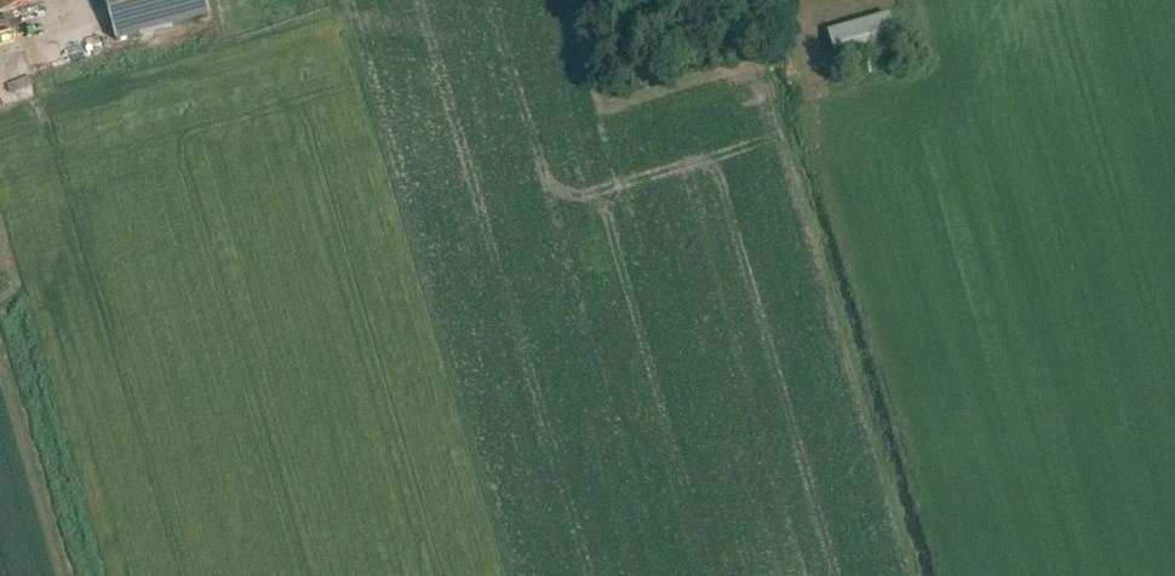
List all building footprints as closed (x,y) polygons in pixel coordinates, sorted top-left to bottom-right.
[(58,0),(0,0),(0,15),(58,0)] [(116,43),(210,18),(205,0),(105,0),(116,43)] [(887,16),(826,33),(837,71),(897,53),(887,16)]
